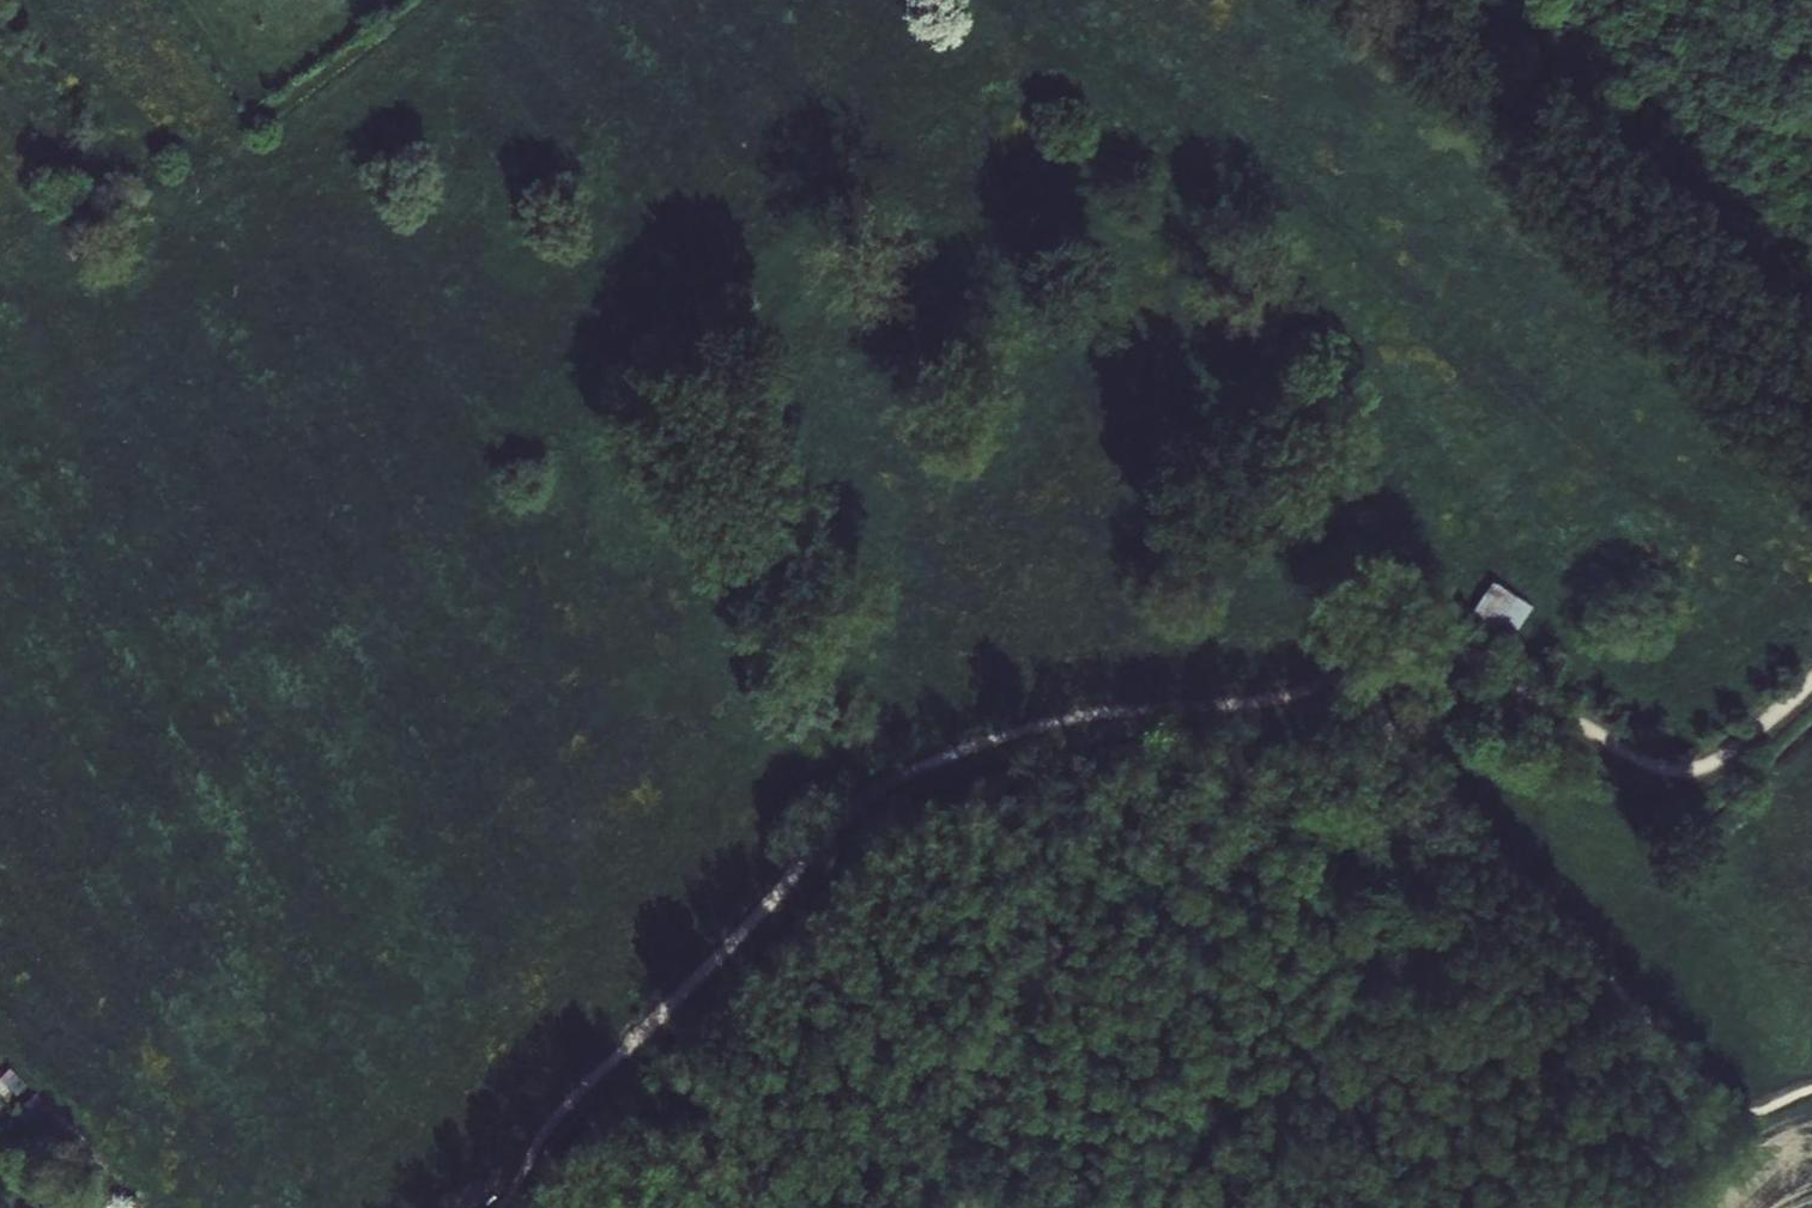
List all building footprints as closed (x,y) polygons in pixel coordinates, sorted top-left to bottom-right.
[(1512,638),(1534,603),(1494,577),(1472,612),(1512,638)]
